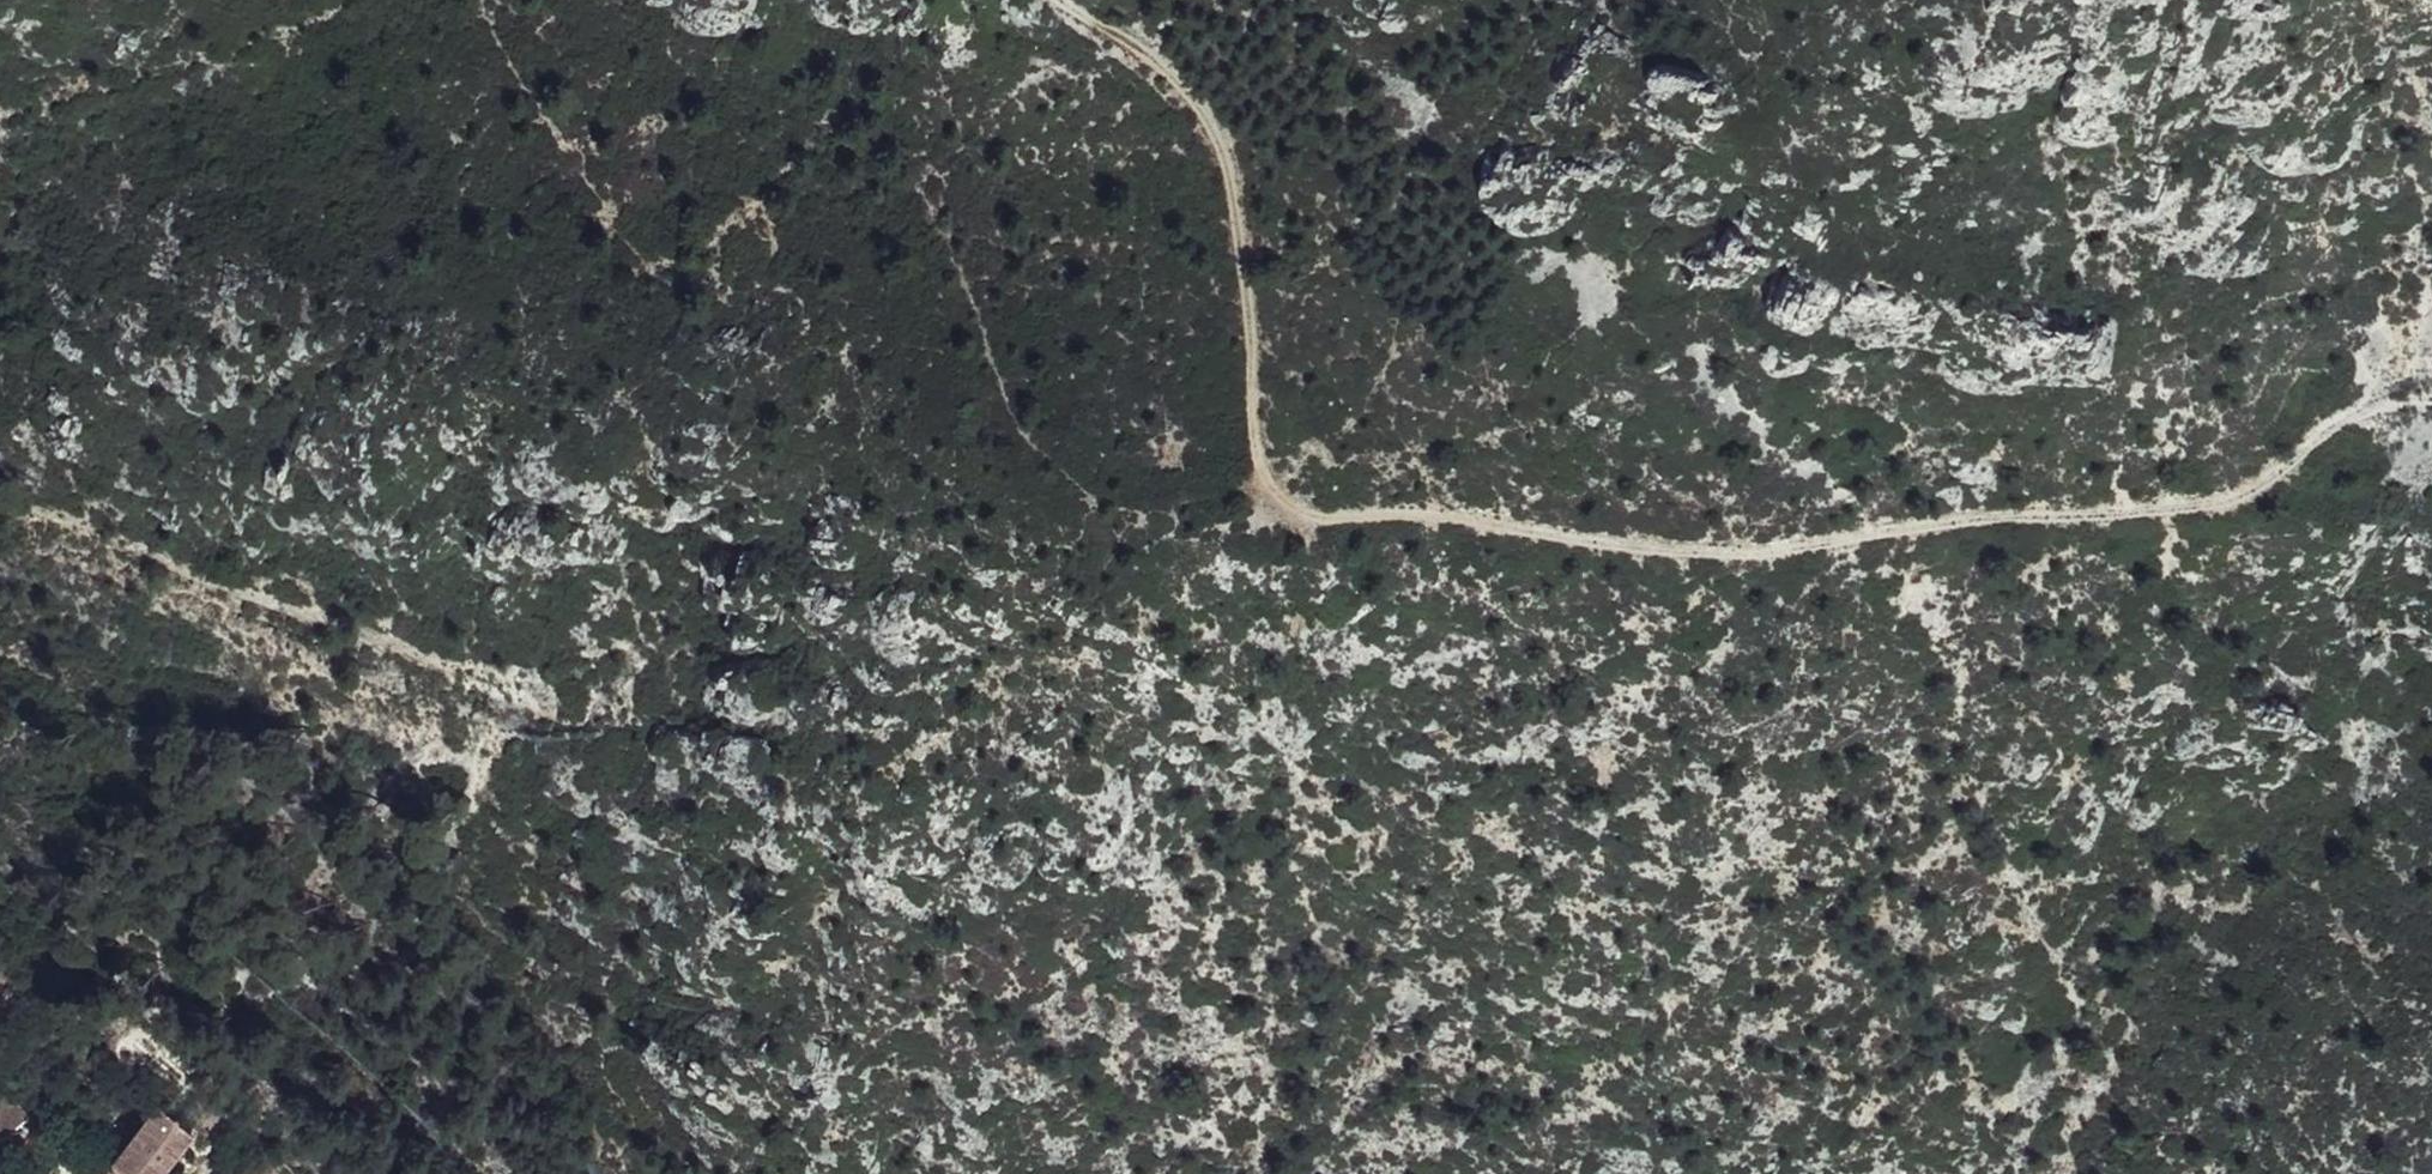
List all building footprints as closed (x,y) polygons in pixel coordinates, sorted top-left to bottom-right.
[(31,1110),(0,1079),(0,1142),(31,1110)] [(228,1145),(195,1122),(186,1135),(218,1157),(228,1145)] [(155,1123),(108,1172),(107,1173),(181,1173),(196,1158),(155,1123)]
